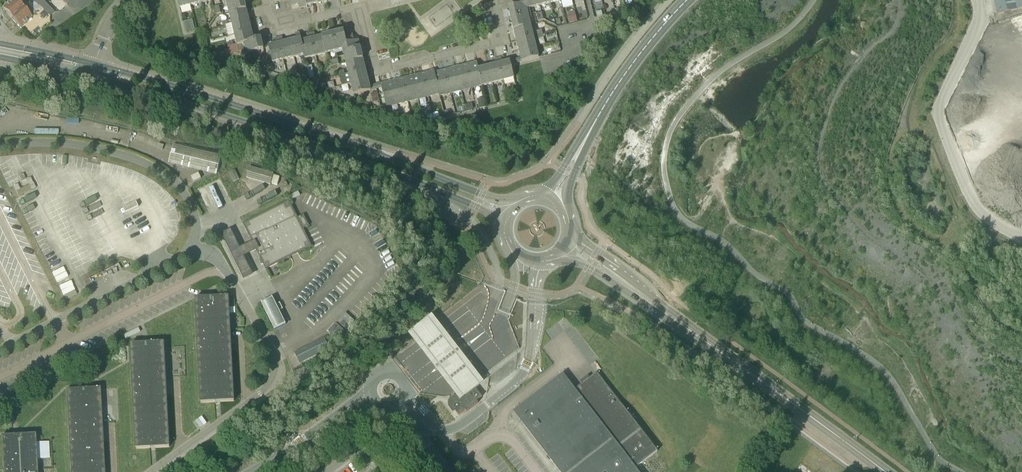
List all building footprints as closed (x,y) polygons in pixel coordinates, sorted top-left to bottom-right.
[(27,4),(23,0),(12,0),(2,9),(11,18),(27,4)] [(190,0),(178,0),(180,8),(191,5),(190,0)] [(246,9),(244,0),(226,0),(229,13),(246,9)] [(291,6),(298,5),(299,9),(309,6),(307,0),(290,0),(291,6)] [(531,8),(529,0),(512,0),(513,7),(509,8),(514,30),(532,26),(530,18),(532,18),(530,9),(531,8)] [(540,6),(539,0),(529,0),(531,8),(540,6)] [(998,16),(1021,9),(1021,0),(994,0),(998,16)] [(44,2),(40,6),(50,17),(54,12),(44,2)] [(27,4),(11,18),(20,28),(32,17),(31,17),(36,13),(27,4)] [(229,13),(232,23),(232,24),(249,20),(246,9),(229,13)] [(195,29),(192,20),(184,22),(186,31),(195,29)] [(249,20),(232,24),(234,34),(235,35),(251,30),(249,20)] [(516,40),(534,36),(532,26),(514,30),(516,40)] [(235,35),(235,37),(237,44),(254,40),(251,30),(235,35)] [(354,41),(353,34),(345,36),(344,31),(322,37),(326,54),(332,52),(333,55),(343,52),(360,48),(358,40),(354,41)] [(305,55),(302,42),(300,33),(295,34),(296,39),(290,41),(294,58),(304,55),(305,55)] [(326,54),(322,37),(316,38),(314,33),(310,34),(316,56),(326,54)] [(305,59),(316,56),(310,34),(307,35),(308,40),(302,42),(305,55),(304,55),(305,59)] [(519,50),(537,46),(534,36),(516,40),(519,50)] [(294,58),(290,41),(283,42),(282,37),(278,38),(283,60),(294,58)] [(237,44),(237,45),(239,51),(243,50),(244,49),(243,44),(244,44),(247,54),(264,50),(261,38),(254,40),(237,44)] [(272,63),(283,60),(278,38),(274,39),(276,44),(268,46),(272,63)] [(537,46),(519,50),(521,58),(515,60),(516,63),(540,57),(537,46)] [(346,63),(363,58),(360,48),(343,52),(346,63)] [(348,73),(365,69),(363,58),(346,63),(348,73)] [(493,83),(503,81),(498,58),(494,59),(495,65),(488,66),(493,83)] [(498,58),(503,81),(514,78),(510,61),(503,63),(502,58),(498,58)] [(479,69),(477,64),(477,62),(467,65),(472,88),(482,86),(478,69),(479,69)] [(493,83),(488,66),(482,68),(481,63),(477,64),(479,69),(478,69),(482,86),(493,83)] [(462,91),(472,88),(467,65),(456,67),(462,91)] [(451,94),(462,91),(456,67),(445,70),(451,94)] [(351,84),(368,80),(365,69),(348,73),(349,74),(345,74),(340,76),(342,86),(351,84)] [(440,96),(451,94),(445,70),(435,73),(440,94),(440,96)] [(440,94),(435,73),(434,71),(424,73),(429,97),(440,94)] [(419,99),(429,97),(424,73),(413,76),(419,99)] [(408,102),(419,99),(413,76),(402,79),(408,102)] [(397,105),(408,102),(402,79),(391,81),(397,105)] [(368,80),(351,84),(354,95),(377,89),(376,85),(370,87),(368,80)] [(386,107),(397,105),(391,81),(381,84),(386,107)] [(371,94),(373,102),(379,100),(377,92),(371,94)] [(247,179),(271,185),(274,173),(250,166),(249,170),(247,179)] [(238,176),(236,170),(229,173),(234,182),(240,179),(238,176)] [(298,253),(311,246),(303,230),(303,229),(308,226),(303,216),(298,219),(288,201),(288,202),(243,224),(253,243),(261,260),(259,261),(261,265),(263,264),(266,269),(267,268),(277,263),(290,257),(298,253)] [(232,350),(229,297),(215,298),(209,298),(195,299),(200,403),(215,402),(220,402),(235,401),(232,350)] [(262,304),(275,330),(286,325),(279,311),(283,309),(280,303),(276,305),(273,298),(262,304)] [(431,313),(409,330),(414,338),(424,350),(429,356),(461,398),(485,379),(453,337),(448,331),(437,317),(433,312),(431,313)] [(345,313),(341,318),(350,326),(354,321),(345,313)] [(346,330),(350,326),(341,318),(338,322),(346,330)] [(332,328),(341,336),(345,331),(336,323),(332,328)] [(332,328),(328,332),(337,341),(341,336),(332,328)] [(300,364),(335,346),(334,345),(329,336),(295,353),(294,354),(300,364)] [(166,347),(165,343),(150,343),(144,344),(131,344),(136,449),(150,449),(156,449),(170,448),(168,396),(166,347)] [(597,373),(589,378),(588,377),(581,382),(583,385),(574,391),(569,383),(563,375),(515,412),(560,471),(637,471),(635,469),(653,455),(657,452),(650,442),(646,437),(643,432),(639,428),(618,400),(597,373)] [(100,389),(85,390),(80,390),(66,390),(70,471),(104,471),(103,442),(100,389)] [(482,397),(479,394),(476,389),(462,399),(460,401),(459,400),(458,399),(457,399),(455,399),(454,399),(453,400),(452,401),(451,402),(451,404),(451,405),(451,406),(452,407),(458,415),(465,410),(466,412),(478,403),(477,401),(482,397)] [(36,435),(20,435),(15,436),(2,436),(4,471),(37,471),(37,470),(37,467),(36,442),(36,435)]
